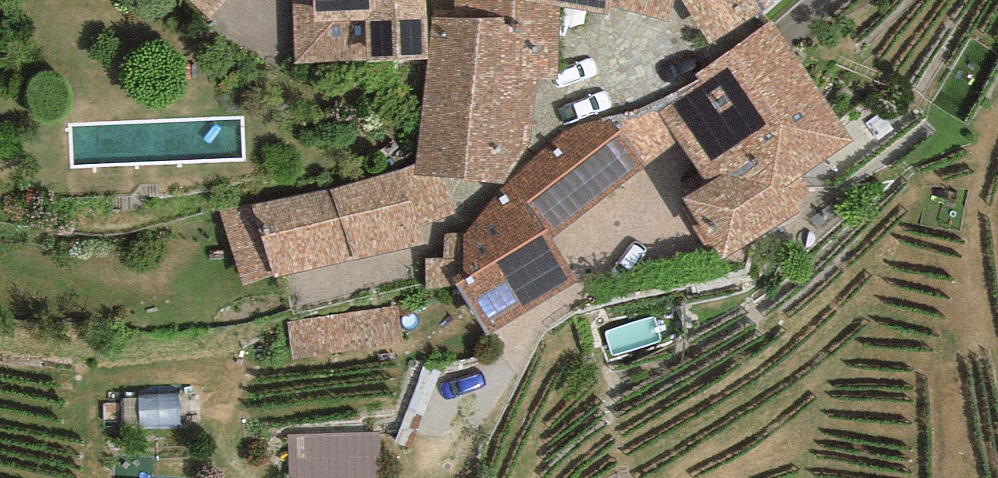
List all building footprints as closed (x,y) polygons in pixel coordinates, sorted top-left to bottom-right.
[(224,0),(202,0),(213,12),(224,0)] [(294,64),(429,59),(426,0),(292,0),(294,64)] [(453,16),(433,16),(429,59),(414,165),(413,176),(440,178),(504,182),(531,146),(539,74),(557,77),(563,7),(523,0),(454,0),(453,16)] [(563,7),(608,15),(610,6),(669,23),(673,0),(523,0),(563,7)] [(719,56),(771,21),(755,0),(681,0),(719,56)] [(722,260),(800,211),(794,204),(811,191),(797,176),(856,142),(771,21),(719,56),(695,72),(700,78),(641,107),(612,115),(646,166),(676,142),(708,182),(682,198),(688,208),(682,211),(707,247),(711,244),(722,260)] [(486,337),(577,282),(551,239),(646,166),(612,115),(564,131),(501,188),(463,235),(465,271),(451,277),(455,285),(486,337)] [(244,286),(275,277),(353,260),(426,245),(419,229),(457,213),(440,178),(413,176),(414,165),(330,189),(219,211),(244,286)] [(465,271),(463,235),(446,235),(445,258),(425,259),(426,290),(455,285),(451,277),(465,271)] [(398,305),(287,323),(293,361),(404,344),(398,305)] [(202,395),(138,398),(140,430),(203,427),(202,395)] [(287,436),(289,477),(381,477),(380,432),(287,436)]
